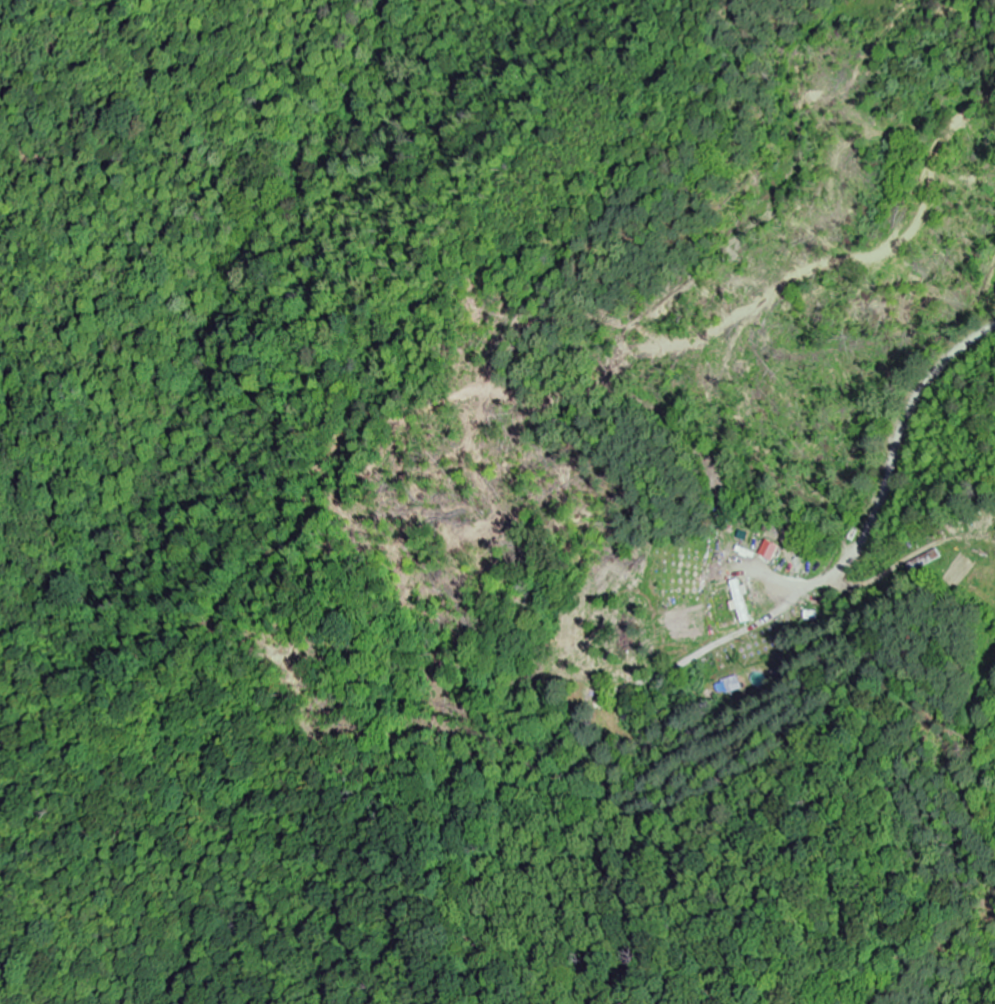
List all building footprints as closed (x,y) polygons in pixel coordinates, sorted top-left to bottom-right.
[(767,556),(782,562),(788,546),(773,541),(767,556)] [(758,622),(752,596),(757,595),(755,586),(749,587),(748,580),(739,582),(743,602),(737,603),(739,612),(746,610),(749,624),(758,622)]
